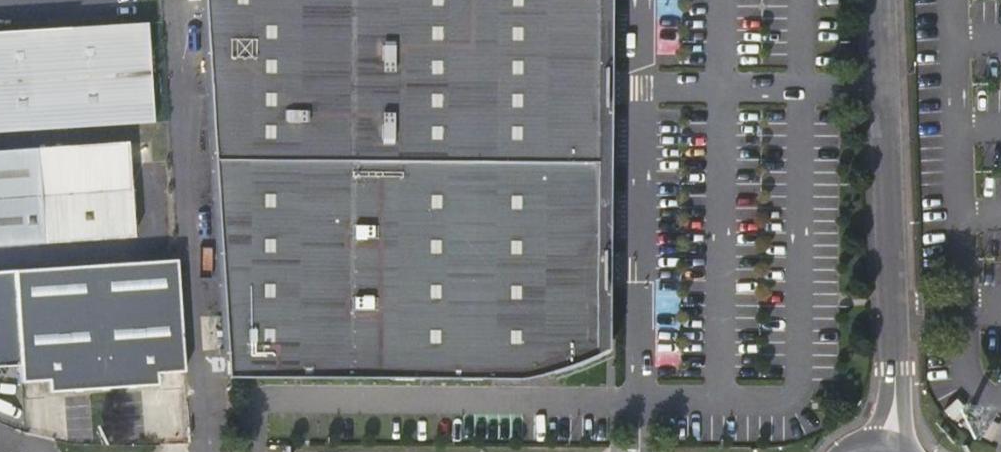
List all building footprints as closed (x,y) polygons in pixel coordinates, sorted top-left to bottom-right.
[(219,157),(593,156),(596,0),(205,0),(219,157)] [(146,21),(0,31),(0,129),(153,118),(146,21)] [(0,152),(0,248),(133,240),(128,145),(0,152)] [(219,157),(219,380),(513,379),(603,349),(603,348),(593,348),(594,288),(596,288),(596,268),(596,250),(594,250),(593,156),(219,157)] [(173,260),(0,272),(0,367),(20,366),(21,383),(46,381),(58,394),(147,388),(154,374),(181,373),(173,260)] [(941,409),(949,418),(962,407),(953,398),(941,409)] [(969,431),(979,435),(987,419),(977,414),(969,431)]
